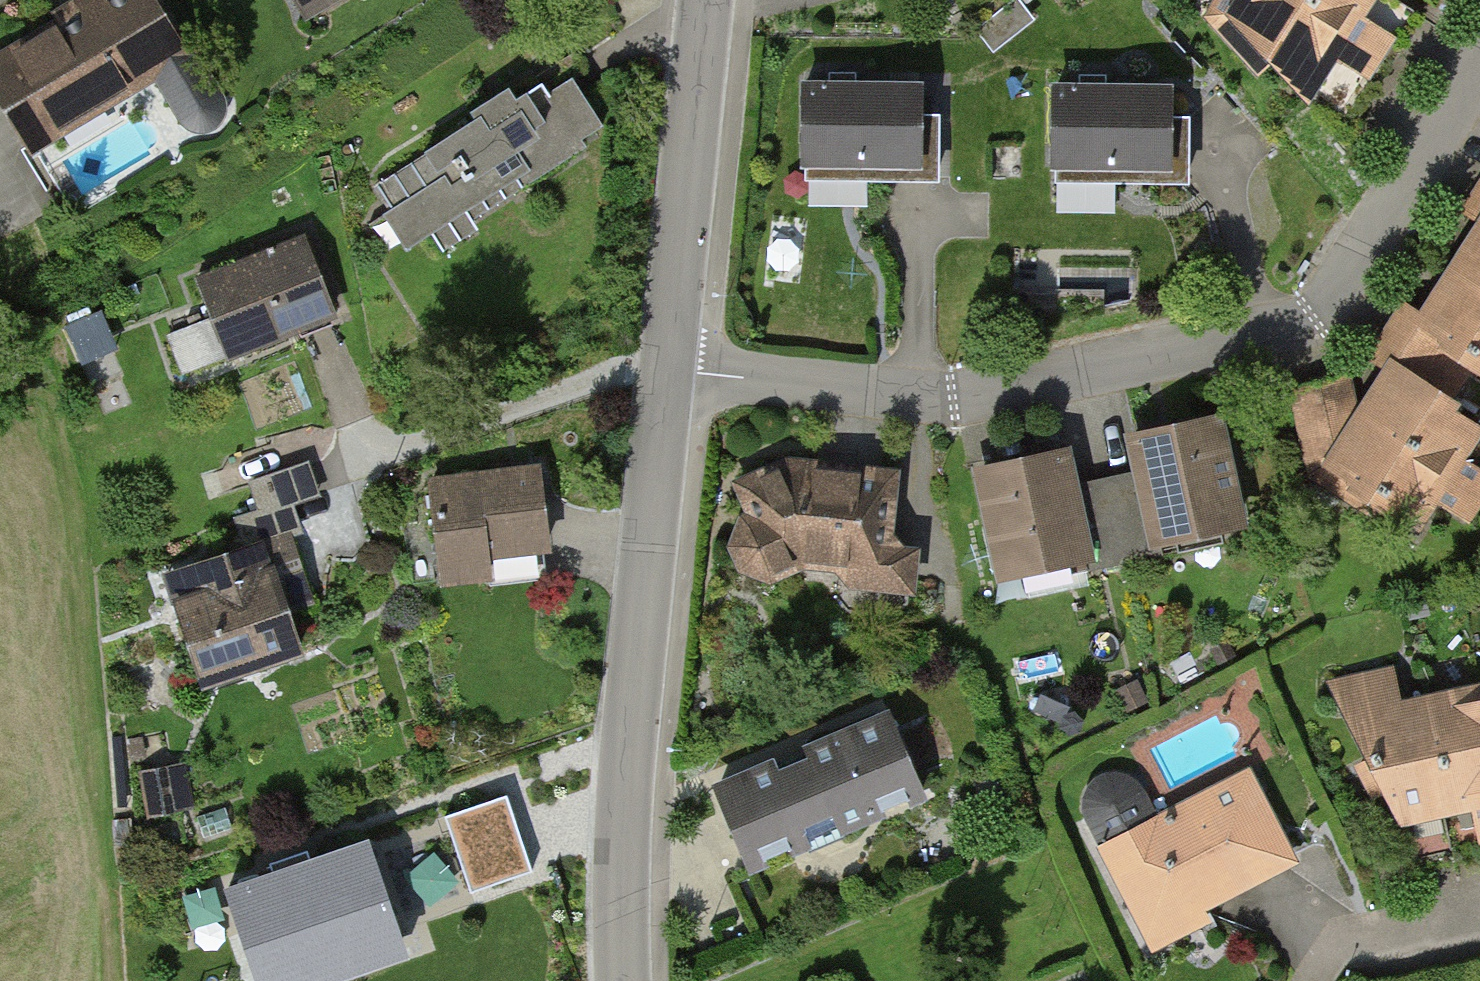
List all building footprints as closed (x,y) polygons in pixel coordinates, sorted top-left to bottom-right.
[(24,149),(187,55),(155,0),(91,0),(0,53),(0,107),(24,149)] [(296,11),(316,0),(290,0),(296,11)] [(1308,97),(1368,0),(1242,0),(1233,15),(1247,31),(1241,37),(1254,52),(1262,45),(1308,97)] [(552,80),(360,190),(391,244),(583,135),(552,80)] [(898,94),(793,96),(794,174),(900,173),(898,94)] [(1146,103),(1038,106),(1040,197),(1184,194),(1183,132),(1147,132),(1146,103)] [(1333,460),(1358,475),(1348,492),(1374,509),(1377,503),(1417,528),(1479,429),(1479,428),(1446,407),(1473,364),(1479,369),(1479,227),(1333,460)] [(192,291),(220,364),(329,322),(301,249),(192,291)] [(1332,390),(1299,398),(1307,431),(1339,423),(1332,390)] [(1216,420),(1134,438),(1143,478),(1110,486),(1127,561),(1162,553),(1159,539),(1239,521),(1216,420)] [(1064,455),(983,474),(1006,572),(1085,554),(1089,570),(1127,561),(1110,486),(1073,493),(1064,455)] [(804,456),(720,486),(737,514),(725,522),(711,544),(735,592),(786,567),(823,578),(848,608),(902,602),(913,546),(883,540),(902,476),(804,456)] [(303,465),(237,483),(255,550),(292,541),(284,510),(313,502),(303,465)] [(422,486),(435,585),(546,571),(533,472),(422,486)] [(157,618),(172,686),(279,662),(253,545),(183,561),(194,610),(157,618)] [(1351,717),(1403,817),(1479,801),(1479,689),(1351,717)] [(924,805),(890,717),(707,788),(741,875),(924,805)] [(1083,808),(1086,815),(1142,925),(1186,903),(1189,909),(1289,857),(1247,777),(1173,815),(1169,808),(1155,816),(1139,784),(1131,777),(1123,774),(1114,773),(1105,774),(1097,779),(1090,785),(1085,794),(1084,802),(1083,808)] [(508,787),(445,809),(473,885),(535,863),(508,787)] [(263,980),(295,980),(412,940),(371,822),(225,873),(263,980)]
